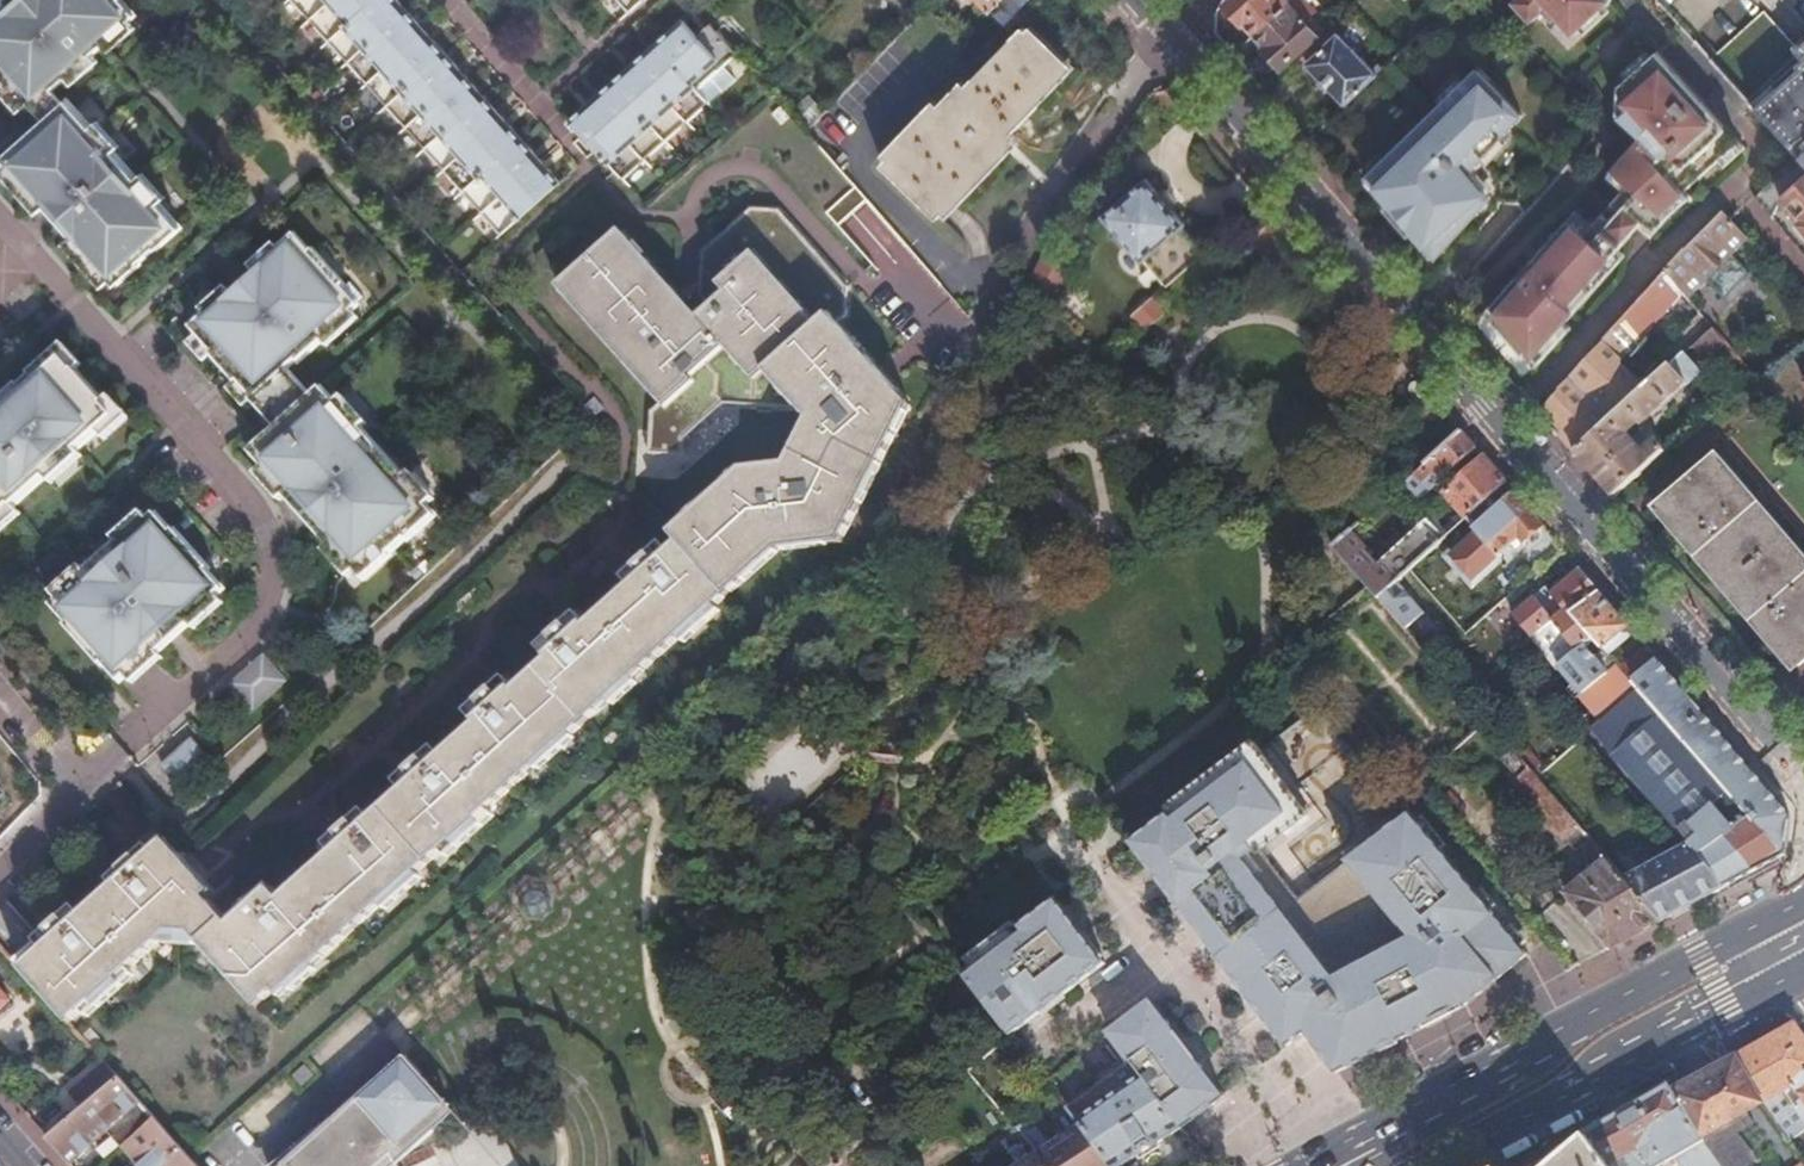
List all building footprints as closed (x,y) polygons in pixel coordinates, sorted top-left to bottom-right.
[(33,104),(53,86),(66,74),(92,51),(103,41),(129,17),(135,12),(124,0),(14,0),(11,3),(9,0),(6,0),(0,5),(0,73),(4,78),(14,88),(16,86),(29,100),(33,104)] [(338,0),(293,0),(313,22),(338,0)] [(332,43),(381,0),(338,0),(313,22),(332,43)] [(350,63),(409,10),(400,0),(381,0),(332,43),(350,63)] [(630,9),(640,0),(622,0),(630,9)] [(1002,23),(1026,0),(979,0),(1002,23)] [(1255,31),(1290,0),(1229,0),(1225,3),(1240,21),(1244,18),(1255,31)] [(1255,31),(1265,44),(1262,46),(1278,64),(1314,32),(1303,19),(1315,9),(1307,0),(1290,0),(1255,31)] [(1523,3),(1516,10),(1534,31),(1547,19),(1556,29),(1561,25),(1576,42),(1616,5),(1611,0),(1520,0),(1523,3)] [(655,40),(697,86),(750,37),(722,7),(708,20),(694,5),(655,40)] [(1710,57),(1743,94),(1796,45),(1762,8),(1709,57),(1710,57)] [(350,63),(369,85),(429,32),(409,10),(350,63)] [(129,17),(103,41),(110,48),(135,25),(129,17)] [(903,159),(943,206),(1013,135),(1009,131),(1037,102),(1031,95),(1061,64),(1022,25),(980,67),(946,101),(941,96),(880,163),(888,171),(903,159)] [(1309,57),(1348,98),(1377,70),(1382,65),(1376,60),(1372,65),(1336,30),(1309,57)] [(369,85),(387,105),(447,52),(429,32),(369,85)] [(1796,152),(1803,161),(1803,38),(1796,45),(1743,94),(1756,109),(1796,152)] [(636,57),(686,113),(706,96),(697,86),(655,40),(636,57)] [(92,51),(66,74),(72,82),(98,59),(92,51)] [(387,105),(406,127),(466,74),(447,52),(387,105)] [(1652,233),(1659,225),(1666,218),(1689,197),(1683,191),(1714,162),(1720,169),(1744,147),(1658,52),(1618,88),(1616,117),(1640,138),(1610,171),(1633,192),(1631,194),(1591,239),(1567,218),(1482,313),(1531,369),(1568,327),(1563,322),(1573,311),(1567,305),(1640,223),(1652,233)] [(614,77),(665,132),(686,113),(636,57),(614,77)] [(1466,171),(1519,113),(1475,68),(1366,175),(1434,255),(1487,196),(1466,171)] [(1263,92),(1275,106),(1298,83),(1286,70),(1263,92)] [(406,127),(425,147),(485,95),(466,74),(406,127)] [(614,77),(593,95),(644,151),(665,132),(614,77)] [(29,100),(16,86),(14,88),(4,78),(0,81),(0,88),(19,109),(29,100)] [(33,104),(44,116),(64,99),(53,86),(33,104)] [(425,147),(444,168),(503,116),(485,95),(425,147)] [(569,117),(597,147),(620,173),(644,151),(593,95),(569,117)] [(74,234),(112,277),(117,282),(141,261),(139,259),(156,244),(158,246),(181,225),(159,200),(157,201),(136,177),(138,176),(137,175),(115,150),(114,150),(113,151),(91,127),(93,125),(92,124),(67,96),(64,99),(44,116),(2,154),(7,159),(46,203),(62,220),(74,234)] [(444,168),(462,188),(521,135),(503,116),(444,168)] [(114,150),(115,150),(121,145),(98,119),(92,124),(93,125),(91,127),(113,151),(114,150)] [(462,188),(481,209),(540,156),(521,135),(462,188)] [(1751,192),(1768,212),(1776,196),(1797,219),(1795,221),(1803,231),(1803,161),(1796,152),(1768,178),(1751,192)] [(481,209),(501,232),(561,179),(540,156),(481,209)] [(46,203),(7,159),(0,166),(0,167),(39,210),(46,203)] [(934,216),(943,206),(903,159),(888,171),(934,216)] [(159,200),(165,195),(143,170),(137,175),(138,176),(136,177),(157,201),(159,200)] [(1146,177),(1100,216),(1139,261),(1142,258),(1164,284),(1203,251),(1181,225),(1184,222),(1146,177)] [(1730,177),(1719,190),(1751,218),(1762,206),(1730,177)] [(872,260),(899,236),(855,187),(828,211),(872,260)] [(678,541),(727,596),(776,550),(841,547),(907,406),(833,325),(844,316),(845,289),(773,209),(749,208),(698,253),(694,296),(704,308),(694,317),(617,231),(554,289),(657,405),(649,416),(648,457),(679,460),(680,442),(724,404),(797,410),(807,421),(786,467),(741,468),(670,532),(678,541)] [(1681,293),(1682,293),(1683,292),(1686,295),(1699,280),(1720,299),(1749,268),(1728,249),(1743,233),(1721,209),(1683,250),(1671,263),(1663,271),(1678,289),(1681,293)] [(357,568),(365,577),(392,553),(390,552),(407,536),(409,538),(436,513),(427,503),(404,477),(406,475),(405,474),(362,426),(361,426),(360,427),(336,400),(322,385),(311,394),(287,367),(296,358),(298,361),(323,339),(324,338),(322,336),(352,308),(359,303),(342,284),(345,282),(313,247),(311,249),(295,231),(278,245),(264,258),(269,262),(257,273),(234,293),(222,304),(218,299),(204,312),(190,324),(197,331),(212,349),(210,351),(211,352),(235,379),(236,380),(238,378),(253,394),(251,396),(252,398),(276,425),(250,448),(264,464),(287,490),(285,492),(286,494),(330,543),(331,544),(333,542),(357,568)] [(104,284),(112,277),(74,234),(66,241),(104,284)] [(249,263),(257,273),(269,262),(264,258),(278,245),(274,241),(249,263)] [(1066,270),(1040,256),(1023,287),(1044,311),(1066,270)] [(1554,431),(1571,451),(1650,379),(1638,368),(1639,354),(1631,348),(1682,293),(1681,293),(1678,289),(1663,271),(1600,340),(1601,342),(1537,411),(1554,431)] [(201,307),(204,312),(218,299),(222,304),(234,293),(226,284),(201,307)] [(1146,329),(1166,312),(1154,298),(1134,314),(1146,329)] [(324,338),(323,339),(328,344),(359,316),(352,308),(322,336),(324,338)] [(1701,355),(1719,338),(1708,325),(1689,343),(1701,355)] [(204,359),(211,352),(210,351),(212,349),(197,331),(187,340),(204,359)] [(10,403),(63,356),(74,368),(76,367),(77,368),(83,362),(64,341),(30,371),(33,375),(22,384),(19,381),(0,399),(0,412),(10,403)] [(1591,474),(1610,497),(1660,450),(1650,440),(1637,452),(1623,437),(1611,437),(1605,430),(1608,426),(1612,430),(1623,432),(1633,422),(1636,426),(1696,370),(1679,352),(1650,379),(1571,451),(1591,474)] [(0,412),(0,518),(16,503),(47,475),(48,474),(46,473),(75,447),(77,449),(78,448),(98,429),(115,414),(104,401),(105,400),(104,399),(77,368),(76,367),(74,368),(63,356),(10,403),(0,412)] [(244,405),(252,398),(251,396),(253,394),(238,378),(236,380),(235,379),(227,386),(244,405)] [(111,393),(104,399),(105,400),(104,401),(115,414),(98,429),(105,437),(130,415),(111,393)] [(361,426),(362,426),(368,421),(343,393),(336,400),(360,427),(361,426)] [(1431,489),(1477,447),(1462,430),(1404,481),(1411,490),(1422,479),(1431,489)] [(83,453),(78,448),(77,449),(75,447),(46,473),(48,474),(47,475),(52,481),(83,453)] [(1794,662),(1803,653),(1803,566),(1708,456),(1656,503),(1794,662)] [(1487,498),(1507,482),(1486,457),(1445,493),(1467,517),(1468,516),(1487,498)] [(287,490),(264,464),(257,471),(281,498),(286,494),(285,492),(287,490)] [(404,477),(427,503),(435,496),(411,469),(405,474),(406,475),(404,477)] [(1521,539),(1541,522),(1516,492),(1497,509),(1477,526),(1475,528),(1494,551),(1510,538),(1514,542),(1520,537),(1521,539)] [(1497,509),(1487,498),(1468,516),(1477,526),(1497,509)] [(23,511),(16,503),(0,518),(0,531),(23,511)] [(113,535),(117,540),(118,539),(121,541),(149,516),(143,509),(113,535)] [(121,679),(127,674),(156,648),(158,651),(159,650),(191,622),(192,621),(189,618),(218,593),(225,586),(209,568),(211,566),(175,527),(173,529),(156,510),(149,516),(121,541),(118,539),(117,540),(86,568),(85,569),(88,571),(59,597),(53,603),(69,621),(67,623),(103,663),(105,661),(121,679)] [(1368,584),(1378,596),(1396,580),(1434,546),(1418,528),(1379,563),(1365,547),(1367,544),(1352,528),(1333,544),(1368,584)] [(1474,577),(1499,557),(1494,551),(1475,528),(1451,549),(1474,577)] [(57,937),(21,969),(72,1026),(98,1002),(103,1007),(125,985),(119,980),(128,970),(132,972),(174,933),(196,938),(261,1010),(321,956),(327,962),(401,897),(399,894),(418,877),(421,880),(447,858),(444,853),(491,812),(493,815),(533,780),(528,775),(570,736),(576,742),(606,717),(599,710),(640,673),(645,677),(695,631),(689,624),(710,605),(713,608),(727,596),(678,541),(651,564),(644,555),(631,568),(638,575),(585,624),(582,619),(570,630),(563,622),(548,636),(555,643),(544,653),(548,657),(515,687),(512,683),(499,695),(492,688),(478,700),(485,708),(474,717),(477,722),(435,760),(428,751),(411,767),(418,775),(364,824),(357,816),(341,829),(348,837),(287,893),(277,881),(265,892),(262,890),(241,909),(243,912),(228,925),(206,900),(214,893),(180,851),(168,838),(141,860),(137,855),(123,867),(129,873),(72,924),(66,917),(52,930),(57,937)] [(331,544),(330,543),(325,548),(349,575),(357,568),(333,542),(331,544)] [(53,590),(59,597),(88,571),(85,569),(86,568),(82,563),(53,590)] [(1576,614),(1602,592),(1581,568),(1553,593),(1541,579),(1535,584),(1540,589),(1532,596),(1534,599),(1553,622),(1578,652),(1586,646),(1596,638),(1576,614)] [(1396,580),(1378,596),(1404,626),(1423,610),(1396,580)] [(1604,647),(1630,626),(1602,592),(1576,614),(1596,638),(1604,647)] [(192,621),(191,622),(195,627),(225,600),(218,593),(189,618),(192,621)] [(1553,622),(1534,599),(1514,615),(1533,638),(1553,622)] [(1556,668),(1561,665),(1578,652),(1553,622),(1533,638),(1531,639),(1556,668)] [(1583,693),(1609,673),(1586,646),(1578,652),(1561,665),(1583,693)] [(156,648),(127,674),(134,681),(164,655),(159,650),(158,651),(156,648)] [(257,711),(291,680),(265,652),(231,684),(257,711)] [(1659,659),(1633,681),(1783,857),(1785,856),(1792,814),(1659,659)] [(1783,857),(1633,681),(1619,665),(1609,673),(1583,693),(1579,696),(1602,723),(1593,730),(1682,833),(1681,834),(1690,845),(1726,887),(1757,871),(1783,857)] [(786,803),(839,763),(811,724),(757,764),(786,803)] [(193,736),(163,762),(181,782),(211,756),(193,736)] [(1578,852),(1592,840),(1513,751),(1503,759),(1520,778),(1517,782),(1578,852)] [(1254,755),(1135,845),(1288,1047),(1307,1032),(1338,1072),(1465,1004),(1526,956),(1411,816),(1299,900),(1259,848),(1300,816),(1254,755)] [(1487,832),(1469,848),(1493,876),(1511,861),(1487,832)] [(1720,890),(1726,887),(1690,845),(1684,849),(1625,878),(1662,921),(1688,908),(1720,890)] [(1613,947),(1662,921),(1625,878),(1609,860),(1569,894),(1613,947)] [(964,975),(1011,1036),(1106,964),(1059,902),(964,975)] [(14,1001),(0,985),(0,1013),(14,1001)] [(1068,1109),(1079,1123),(1112,1165),(1121,1165),(1225,1098),(1151,1003),(1108,1035),(1132,1066),(1068,1109)] [(1794,1024),(1768,1039),(1736,1058),(1760,1102),(1788,1139),(1796,1133),(1791,1126),(1794,1124),(1772,1095),(1792,1083),(1803,1099),(1794,1107),(1802,1118),(1803,1120),(1803,1039),(1794,1024)] [(117,1078),(97,1055),(58,1089),(78,1112),(117,1078)] [(1760,1102),(1736,1058),(1708,1072),(1673,1090),(1697,1134),(1760,1102)] [(392,1157),(431,1123),(414,1092),(408,1085),(421,1072),(412,1063),(399,1075),(392,1067),(330,1122),(333,1125),(292,1161),(289,1158),(281,1165),(398,1165),(392,1157)] [(451,1104),(421,1072),(408,1085),(414,1092),(431,1123),(451,1104)] [(43,1142),(64,1165),(67,1165),(111,1129),(142,1165),(195,1165),(185,1155),(117,1078),(78,1112),(47,1137),(43,1142)] [(1583,1130),(1610,1165),(1657,1165),(1673,1158),(1679,1165),(1720,1165),(1697,1134),(1673,1090),(1669,1084),(1628,1106),(1583,1130)] [(1079,1123),(1048,1144),(1027,1113),(1016,1124),(1035,1153),(1016,1165),(1112,1165),(1079,1123)] [(1583,1130),(1582,1131),(1586,1138),(1531,1165),(1610,1165),(1583,1130)] [(1796,1133),(1788,1139),(1798,1154),(1803,1150),(1803,1140),(1802,1141),(1796,1133)]
